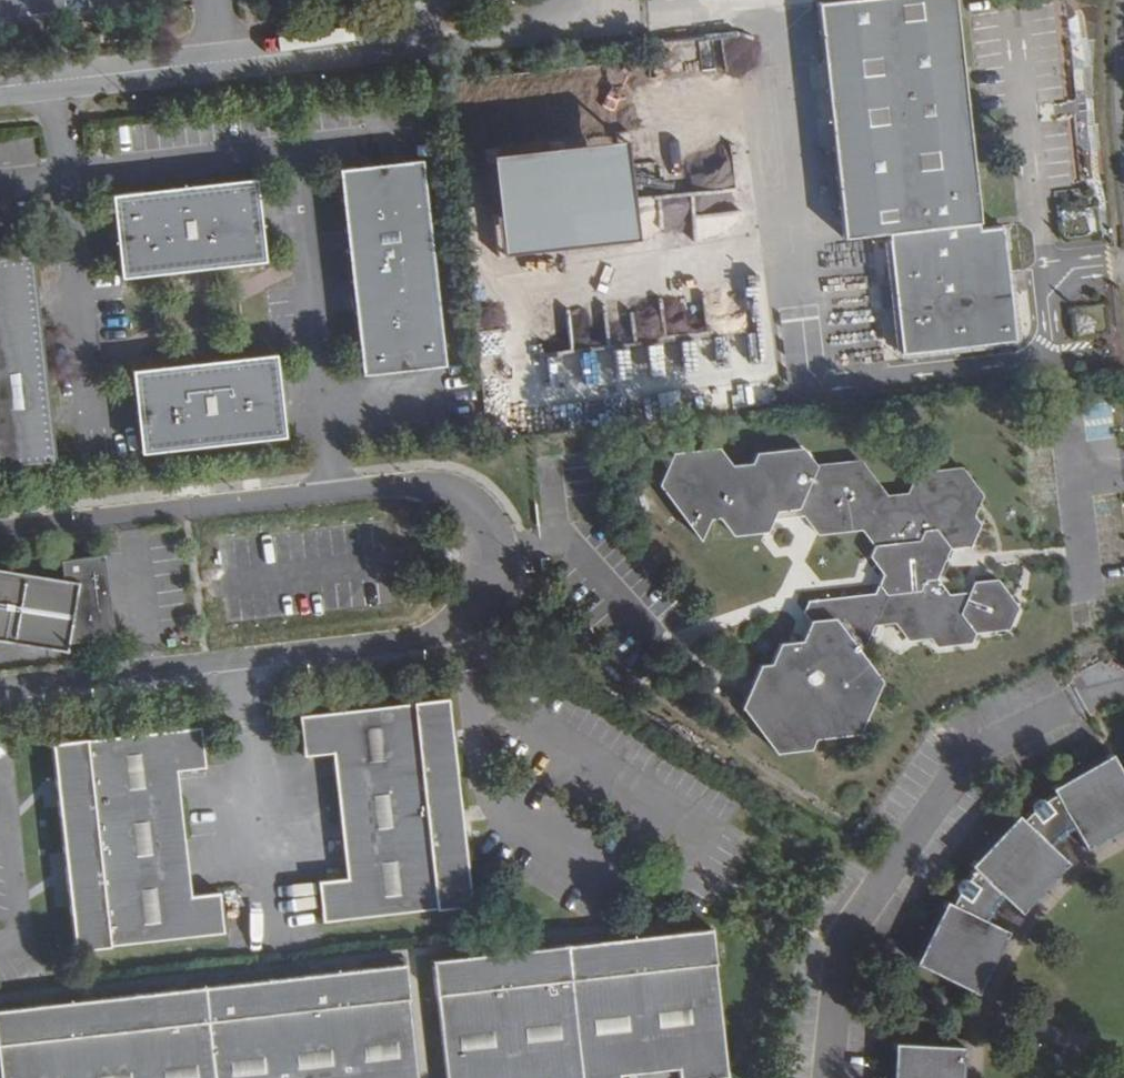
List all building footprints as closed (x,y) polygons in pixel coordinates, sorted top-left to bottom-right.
[(322,10),(320,0),(313,0),(300,1),(301,13),(322,10)] [(842,234),(887,230),(902,347),(1014,334),(999,221),(978,224),(949,0),(815,0),(842,234)] [(619,135),(486,152),(498,251),(634,237),(631,210),(619,135)] [(732,150),(691,152),(695,232),(736,230),(732,150)] [(414,161),(329,171),(352,373),(438,364),(414,161)] [(244,180),(98,196),(107,277),(253,262),(244,180)] [(0,267),(0,468),(48,463),(27,264),(0,267)] [(263,356),(118,370),(128,454),(272,438),(263,356)] [(777,499),(770,441),(756,442),(752,452),(728,455),(715,437),(672,442),(658,477),(699,527),(705,505),(719,503),(733,525),(761,521),(774,499),(777,499)] [(799,437),(770,441),(777,499),(794,497),(818,529),(862,524),(873,539),(865,554),(881,569),(874,583),(808,590),(806,593),(860,647),(873,618),(895,615),(907,630),(928,627),(938,638),(970,635),(979,623),(1007,620),(1015,593),(994,568),(974,570),(967,582),(949,584),(938,573),(954,540),(972,537),(984,512),(973,503),(983,482),(962,459),(919,463),(904,483),(889,485),(863,453),(815,458),(799,437)] [(115,638),(106,556),(63,561),(65,581),(0,568),(0,640),(65,653),(68,644),(115,638)] [(859,648),(860,647),(806,593),(803,602),(811,609),(802,630),(781,633),(771,655),(764,656),(743,697),(777,741),(805,737),(810,725),(855,721),(878,673),(859,648)] [(441,709),(301,726),(304,760),(331,756),(345,886),(320,888),(324,926),(464,908),(441,709)] [(195,740),(55,756),(76,953),(218,937),(213,900),(188,903),(174,775),(199,773),(195,740)] [(925,960),(983,984),(1011,928),(989,910),(1003,892),(1027,906),(1035,897),(1054,878),(1069,864),(1053,838),(1076,820),(1093,842),(1123,823),(1123,774),(1111,751),(1056,781),(1059,786),(1048,794),(1041,790),(1037,791),(1035,795),(1036,799),(1034,806),(1020,818),(1015,815),(977,855),(979,865),(975,871),(966,872),(959,884),(963,890),(956,901),(951,899),(925,960)] [(436,969),(449,1077),(640,1077),(680,1074),(680,1077),(726,1077),(711,937),(436,969)] [(0,1019),(0,1044),(4,1077),(411,1077),(400,972),(0,1019)] [(902,1046),(902,1077),(969,1077),(968,1047),(902,1046)]
